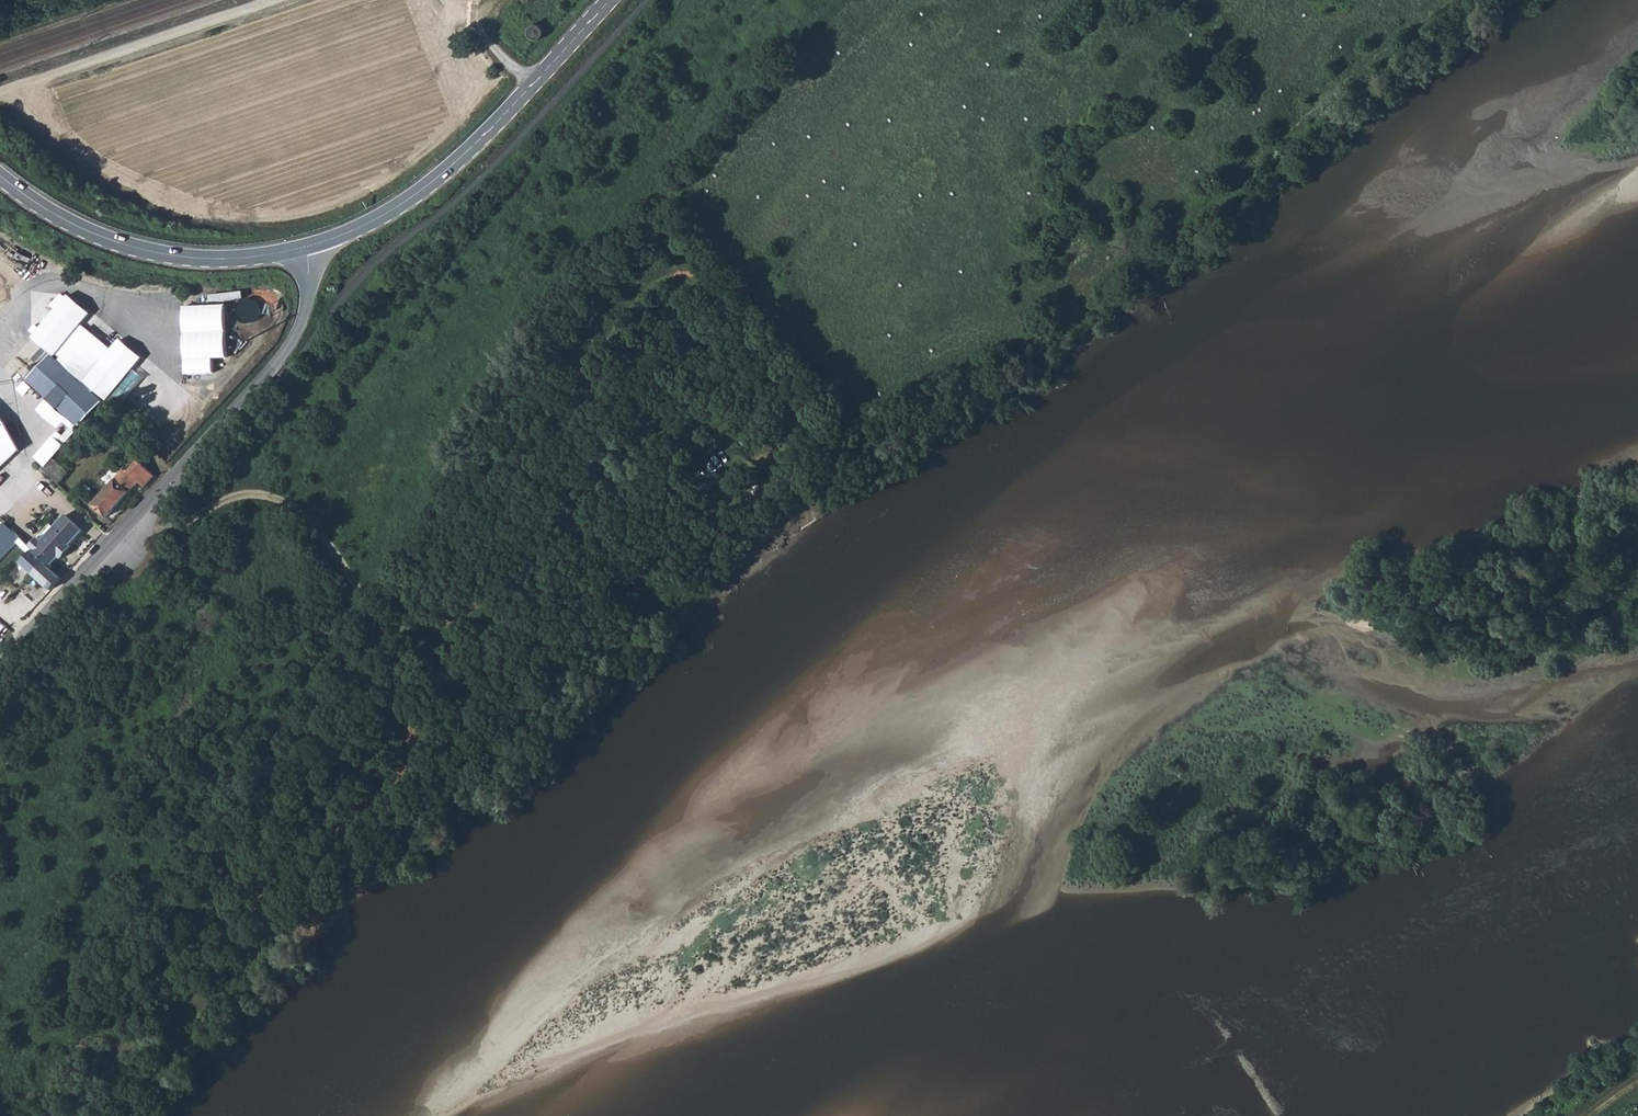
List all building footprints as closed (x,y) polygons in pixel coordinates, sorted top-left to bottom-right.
[(534,35),(536,36),(539,35),(541,34),(542,31),(541,28),(539,26),(536,25),(535,26),(533,26),(532,28),(531,31),(532,33),(534,35)] [(229,305),(186,305),(187,374),(217,373),(217,358),(229,358),(229,305)] [(40,355),(29,367),(83,414),(93,403),(40,355)] [(29,367),(15,382),(68,430),(83,414),(29,367)] [(10,449),(0,431),(0,460),(10,449)] [(25,457),(35,467),(42,458),(53,446),(44,438),(25,457)] [(83,503),(99,517),(104,513),(102,511),(131,480),(139,487),(149,475),(127,456),(83,503)] [(35,467),(33,469),(48,483),(57,473),(42,458),(35,467)] [(31,536),(22,545),(26,549),(37,561),(42,566),(52,555),(54,557),(66,545),(64,542),(76,531),(59,514),(35,539),(31,536)] [(26,549),(16,560),(28,571),(37,561),(26,549)] [(37,561),(28,571),(45,588),(55,578),(42,566),(37,561)]
